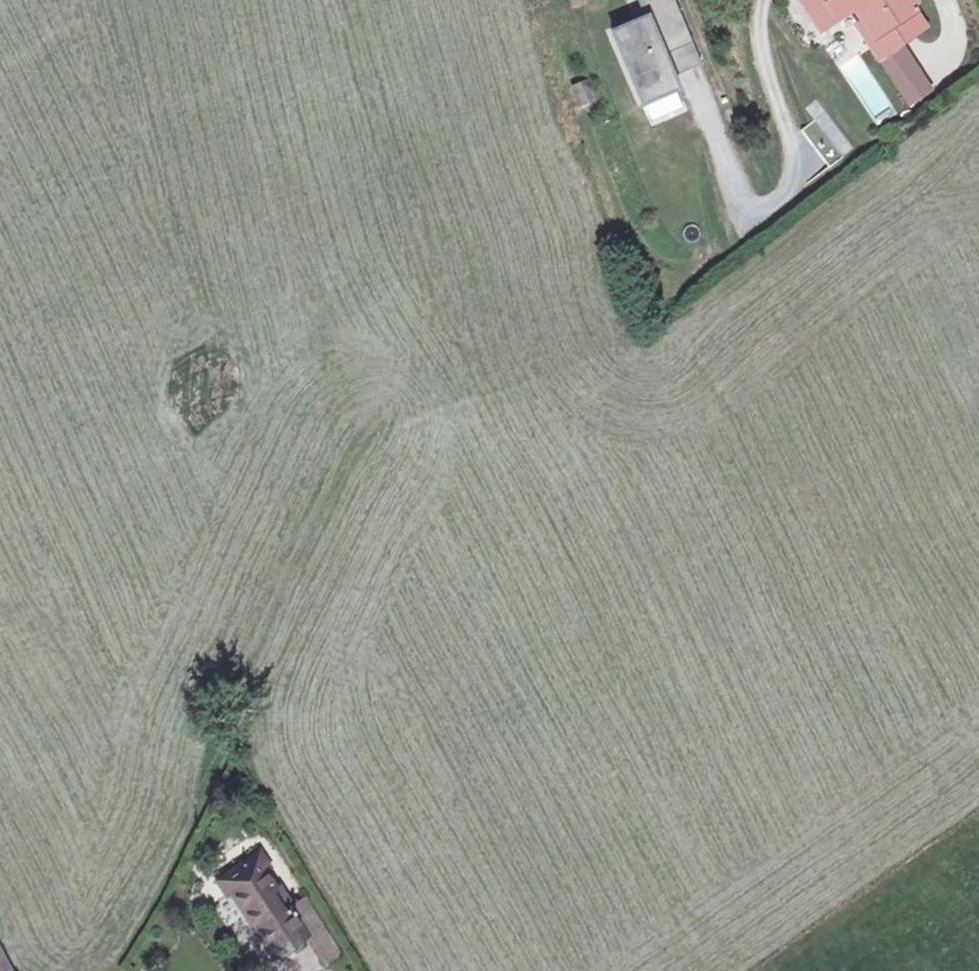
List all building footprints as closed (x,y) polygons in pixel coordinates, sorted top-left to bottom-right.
[(637,4),(645,22),(613,36),(633,82),(629,84),(640,110),(677,94),(671,80),(663,60),(691,49),(669,0),(646,0),(637,4)] [(852,12),(861,25),(886,60),(898,51),(924,32),(902,0),(800,0),(809,15),(806,16),(818,35),(852,12)] [(886,60),(861,25),(855,29),(899,94),(919,80),(898,51),(886,60)] [(699,68),(691,49),(663,60),(671,80),(699,68)] [(919,80),(899,94),(908,107),(928,94),(919,80)] [(585,88),(572,94),(579,111),(592,105),(585,88)] [(256,955),(297,931),(289,918),(292,915),(281,896),(275,898),(266,881),(270,878),(258,858),(207,889),(217,909),(225,904),(256,955)] [(305,943),(297,931),(256,955),(264,968),(305,943)] [(2,955),(0,956),(0,970),(10,970),(2,955)]
